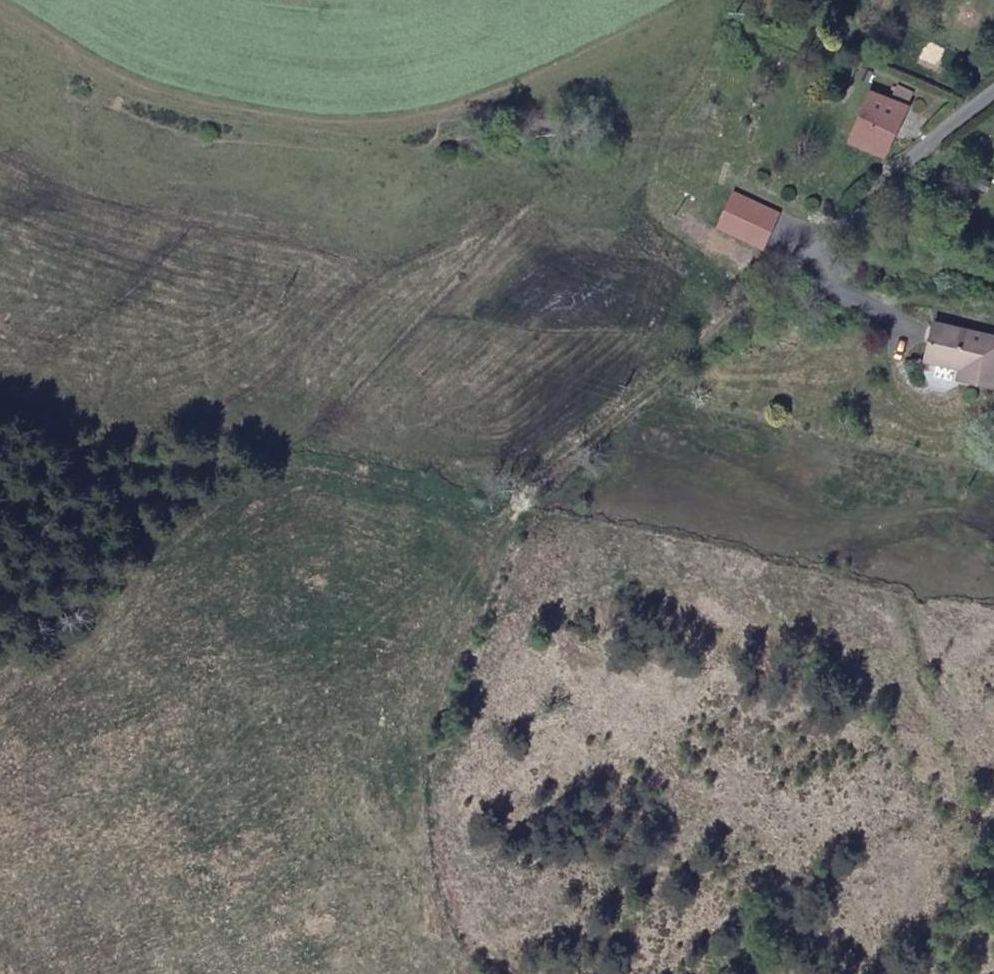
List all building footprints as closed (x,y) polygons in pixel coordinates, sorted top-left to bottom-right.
[(903,109),(869,95),(845,142),(881,154),(903,109)] [(919,324),(910,361),(946,367),(944,379),(979,387),(989,339),(919,324)]
